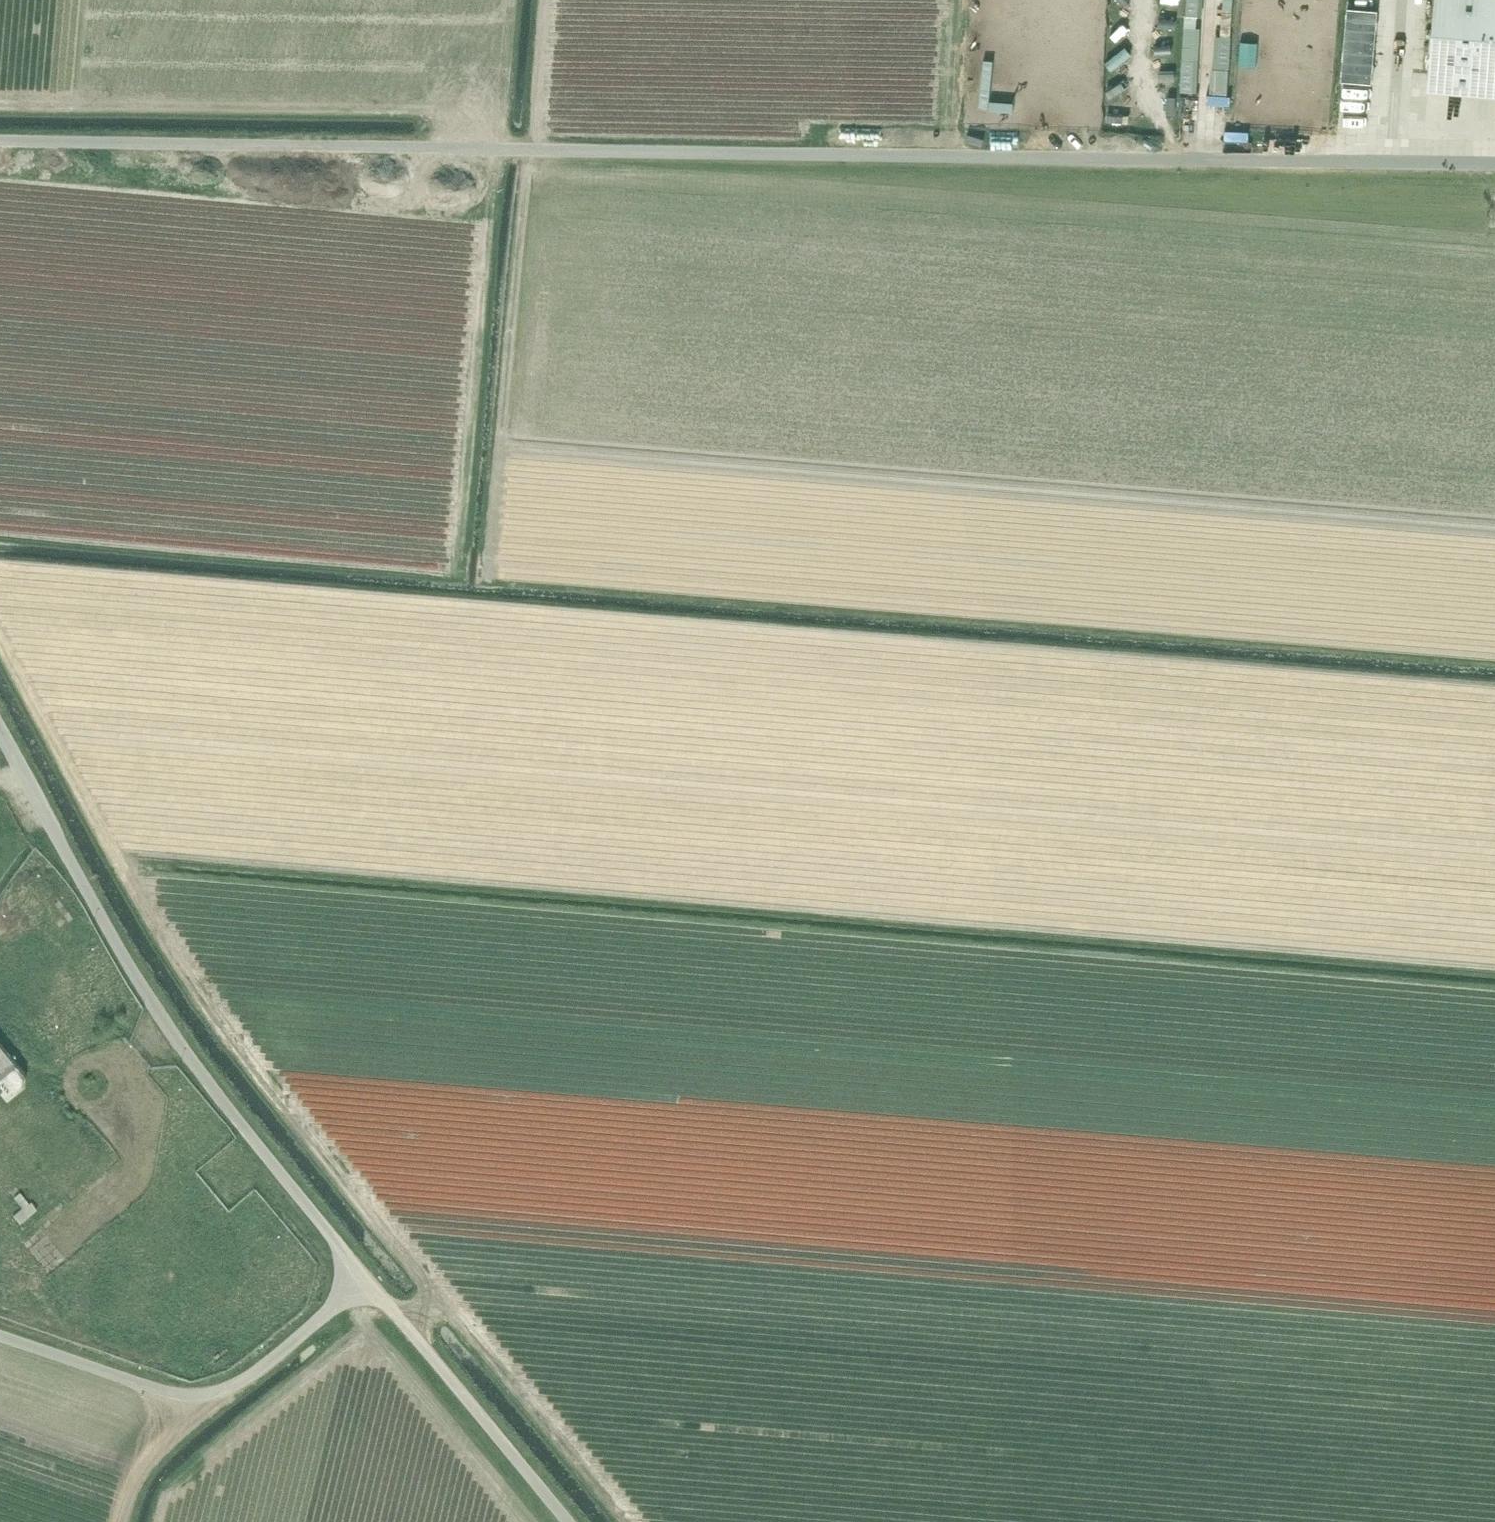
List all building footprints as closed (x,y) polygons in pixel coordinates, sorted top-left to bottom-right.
[(1196,9),(1211,9),(1211,0),(1196,0),(1196,9)] [(1244,0),(1233,0),(1233,14),(1243,14),(1244,0)] [(1432,87),(1494,92),(1494,0),(1440,0),(1432,87)] [(11,1056),(0,1042),(0,1091),(24,1071),(11,1056)]
